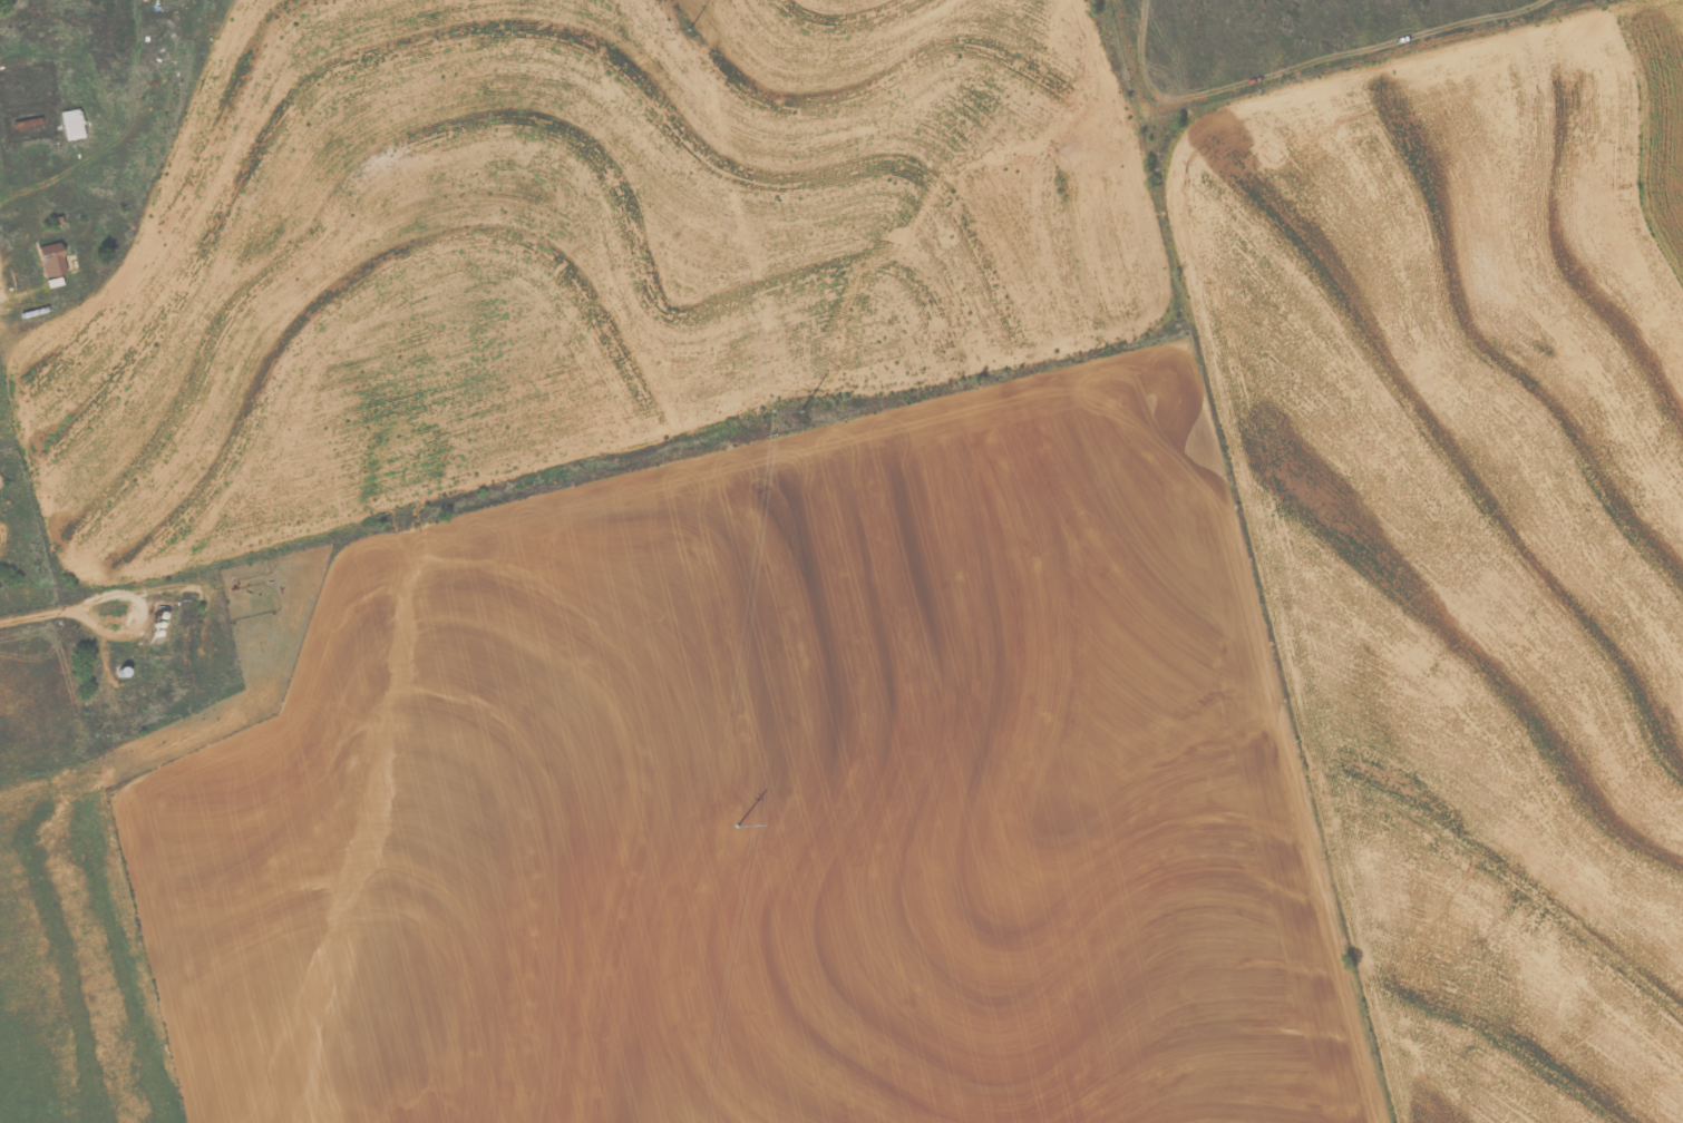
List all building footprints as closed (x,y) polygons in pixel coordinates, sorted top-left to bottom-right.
[(84,137),(78,108),(59,111),(65,141),(84,137)] [(37,248),(45,279),(66,273),(58,243),(37,248)]
